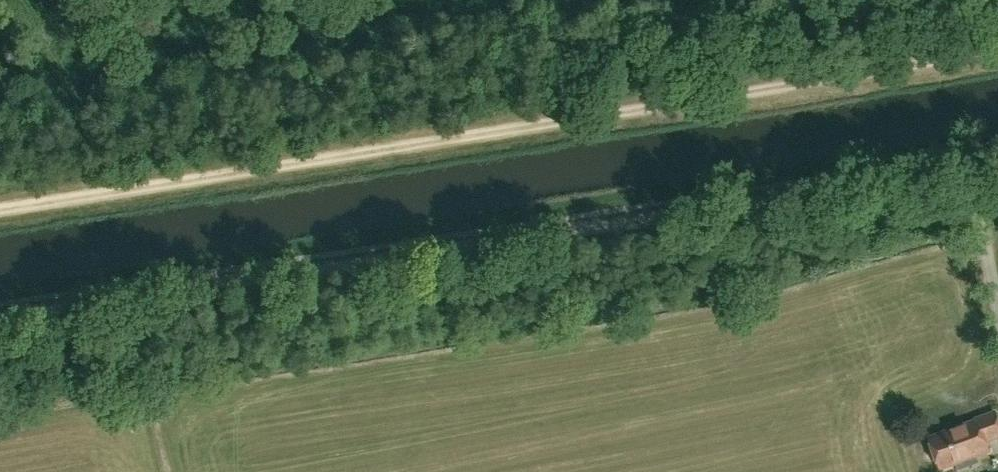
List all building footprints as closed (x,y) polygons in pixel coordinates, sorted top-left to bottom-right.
[(986,441),(997,437),(997,419),(995,412),(976,419),(977,420),(929,438),(940,468),(989,450),(986,441)]
